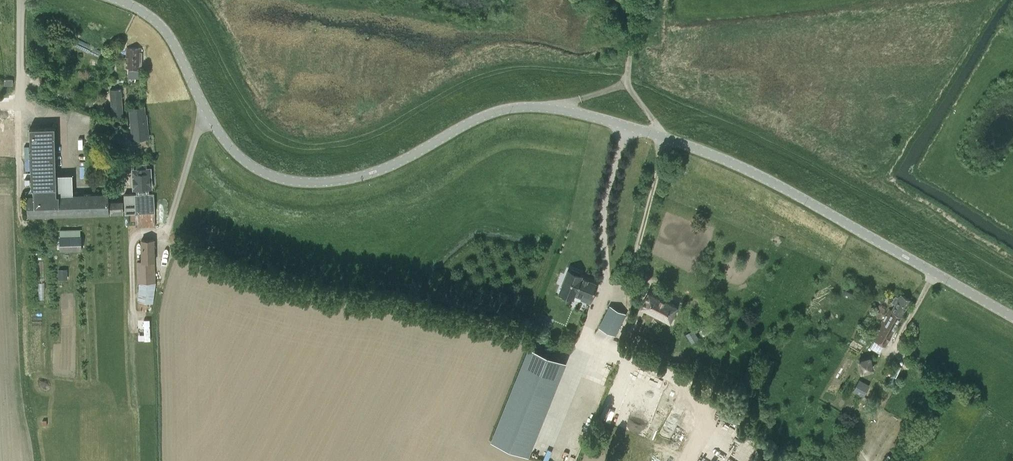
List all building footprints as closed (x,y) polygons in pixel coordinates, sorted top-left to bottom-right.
[(142,48),(126,47),(125,68),(128,68),(128,76),(138,77),(138,68),(141,68),(142,48)] [(121,88),(110,89),(112,120),(124,119),(121,88)] [(133,139),(143,138),(149,137),(147,115),(145,115),(144,107),(130,108),(133,139)] [(117,213),(123,213),(123,201),(109,201),(108,193),(56,195),(55,126),(30,127),(32,188),(34,188),(35,196),(27,196),(28,216),(109,213),(111,213),(117,213)] [(137,169),(134,169),(135,188),(151,188),(150,168),(147,169),(147,164),(137,164),(137,169)] [(124,194),(125,213),(155,212),(154,192),(124,194)] [(664,219),(659,235),(667,238),(672,221),(664,219)] [(60,237),(61,250),(82,249),(81,236),(60,237)] [(142,261),(137,261),(138,282),(139,282),(139,301),(152,303),(155,282),(154,239),(141,240),(142,261)] [(59,269),(59,278),(67,278),(67,268),(59,269)] [(575,291),(584,294),(582,299),(589,302),(597,284),(581,277),(582,276),(579,275),(580,272),(572,269),(571,271),(568,270),(560,292),(573,297),(575,291)] [(670,321),(678,306),(649,291),(642,306),(670,321)] [(901,293),(898,297),(895,295),(891,301),(895,304),(891,310),(889,308),(871,340),(873,341),(871,346),(881,352),(911,299),(901,293)] [(615,335),(626,313),(610,305),(599,327),(615,335)] [(698,338),(693,330),(686,334),(691,342),(698,338)] [(644,350),(649,340),(636,334),(631,344),(644,350)] [(528,455),(566,362),(529,347),(491,440),(528,455)] [(870,359),(856,362),(859,375),(873,372),(870,359)] [(859,379),(854,390),(863,394),(868,384),(859,379)] [(739,411),(743,403),(736,399),(732,408),(739,411)] [(745,413),(749,405),(743,403),(739,411),(745,413)] [(730,407),(726,417),(740,423),(745,413),(739,411),(732,408),(730,407)]
